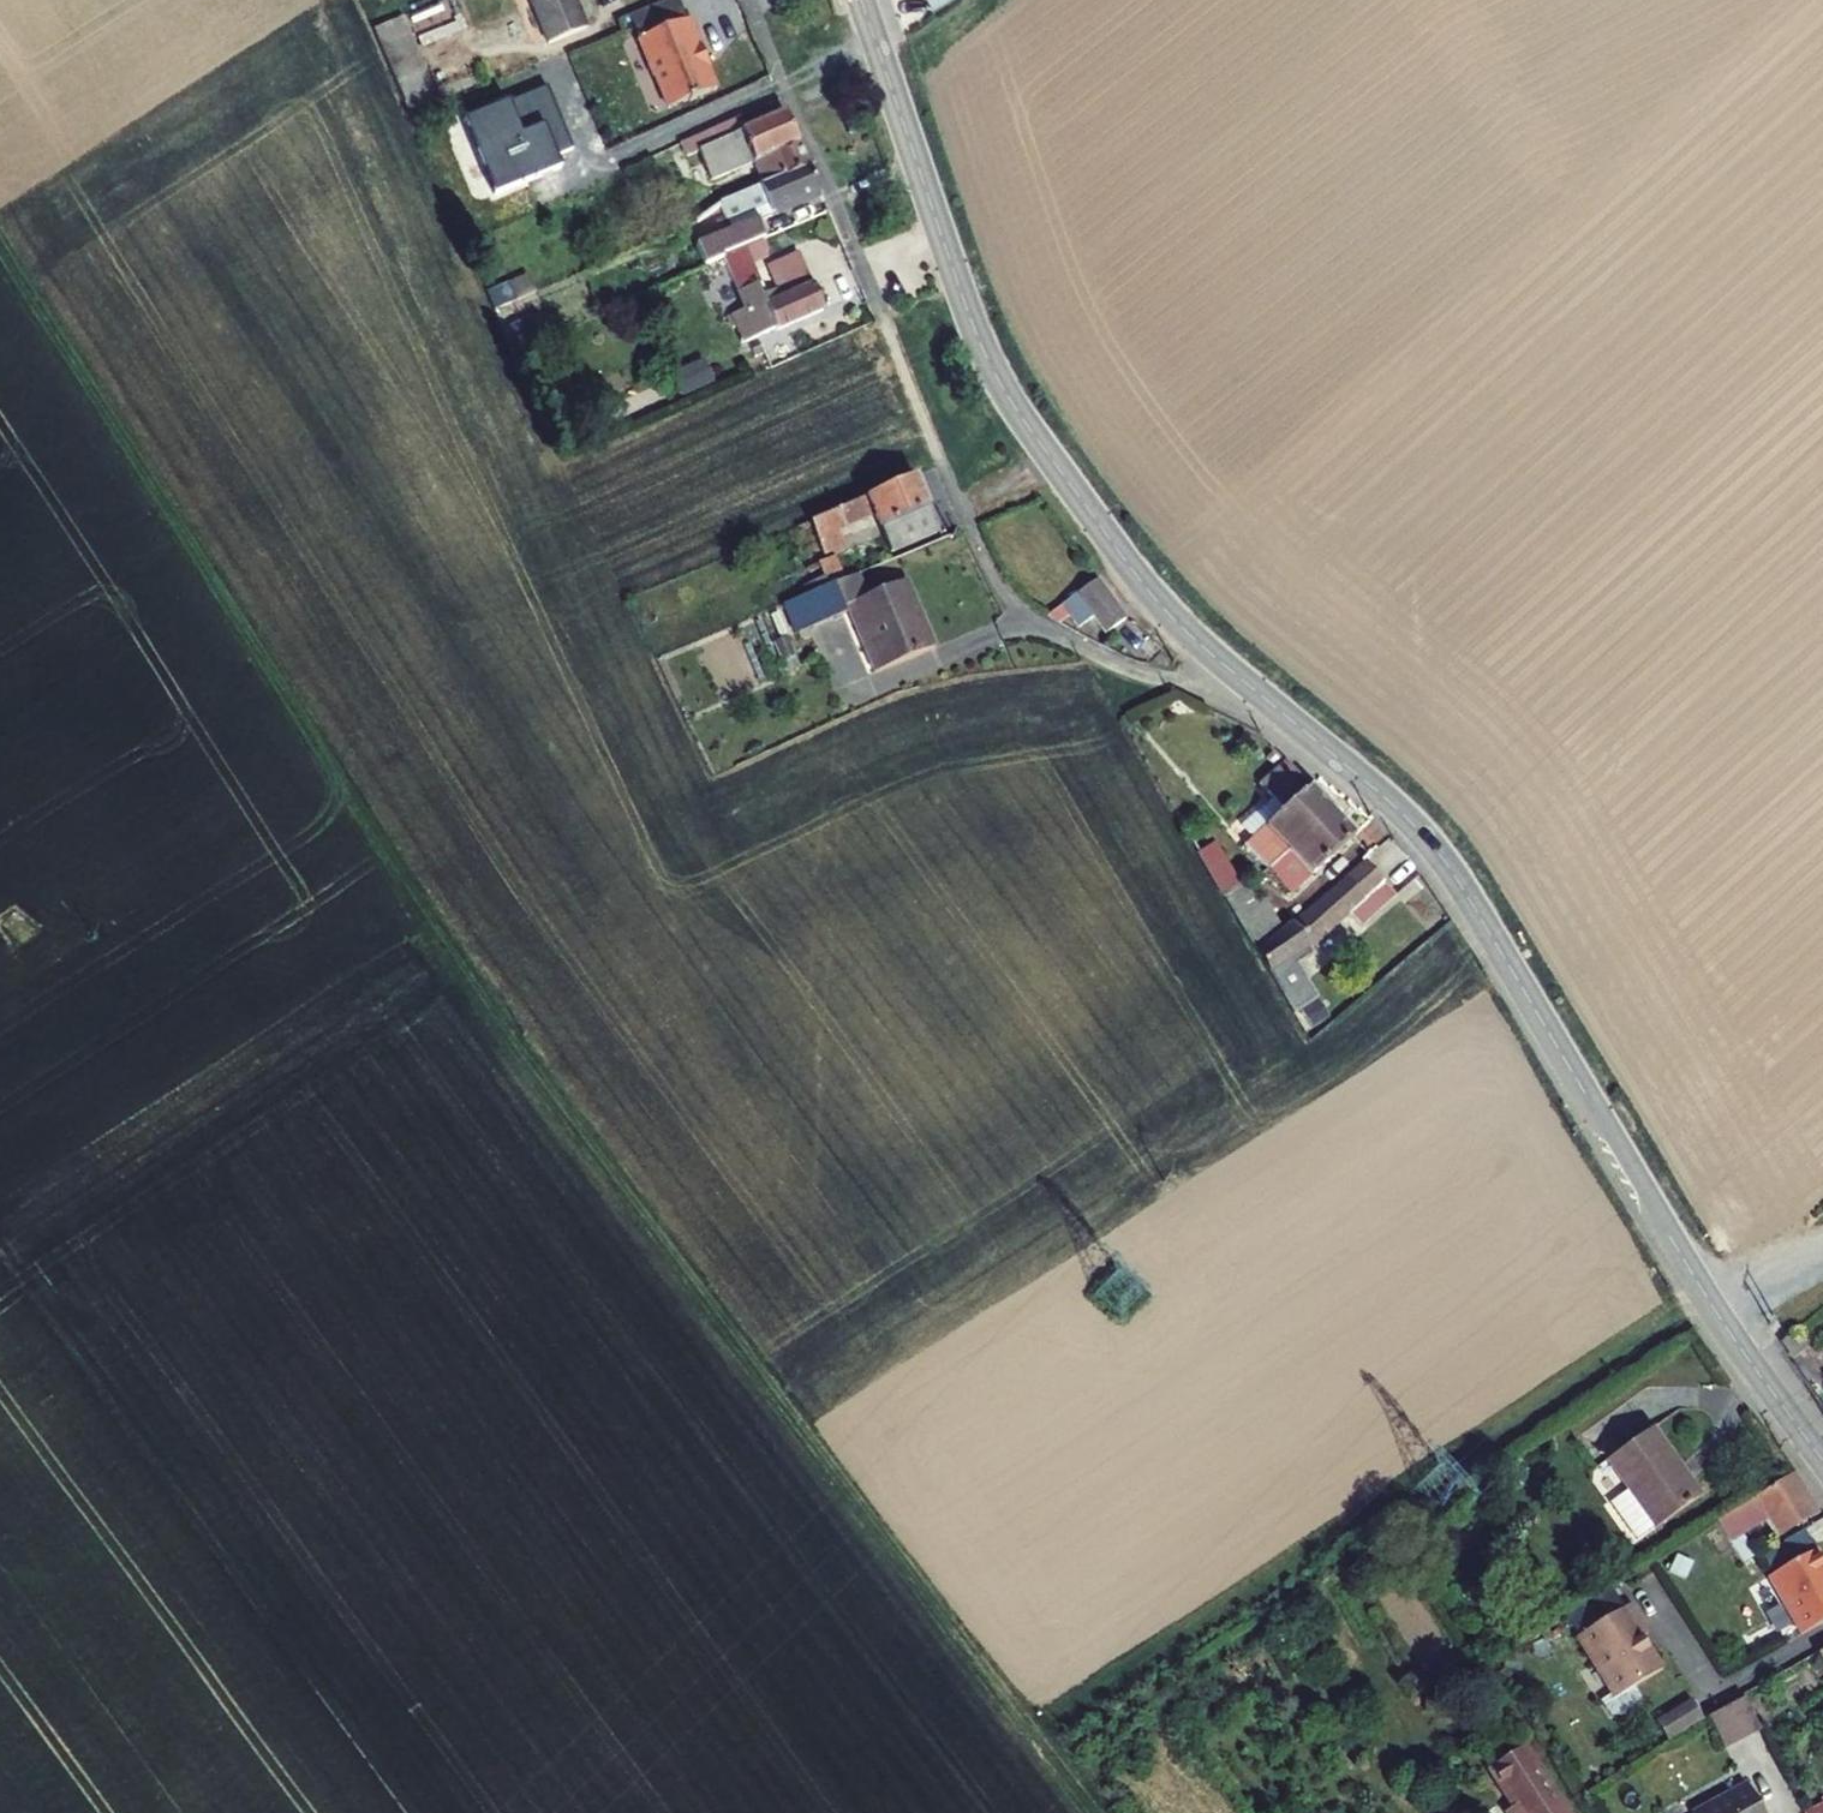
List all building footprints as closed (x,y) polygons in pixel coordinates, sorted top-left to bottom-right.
[(551,34),(591,17),(584,0),(537,0),(551,34)] [(923,4),(934,23),(957,5),(954,0),(931,0),(923,4)] [(699,39),(686,9),(634,33),(651,70),(653,69),(664,93),(674,98),(688,92),(688,94),(696,90),(695,88),(714,80),(703,54),(700,56),(694,41),(699,39)] [(403,19),(379,29),(406,96),(431,85),(403,19)] [(695,141),(683,147),(689,159),(701,153),(719,193),(743,183),(731,156),(750,147),(762,174),(802,155),(776,100),(721,122),(722,129),(695,141)] [(689,159),(681,163),(700,202),(719,193),(701,153),(689,159)] [(815,183),(802,155),(762,174),(743,183),(719,193),(700,202),(694,205),(701,223),(724,213),(728,222),(693,237),(701,254),(762,225),(756,210),(815,183)] [(804,268),(710,310),(718,326),(761,306),(770,325),(820,300),(804,268)] [(497,317),(536,298),(525,276),(486,294),(497,317)] [(670,376),(680,399),(712,386),(702,363),(670,376)] [(915,482),(812,527),(819,543),(865,523),(883,564),(939,540),(915,482)] [(796,620),(860,594),(848,566),(785,594),(796,620)] [(860,594),(889,659),(943,635),(912,570),(860,594)] [(1094,582),(1063,607),(1083,631),(1095,621),(1107,634),(1125,619),(1094,582)] [(1267,791),(1234,821),(1264,857),(1283,840),(1328,802),(1283,752),(1255,776),(1267,791)] [(1186,801),(1175,806),(1250,941),(1268,926),(1243,879),(1237,883),(1221,851),(1216,853),(1186,801)] [(1350,826),(1328,802),(1283,840),(1299,858),(1278,874),(1285,883),(1350,826)] [(1363,850),(1268,926),(1250,941),(1263,963),(1297,941),(1381,872),(1363,850)] [(1792,1364),(1802,1356),(1790,1340),(1780,1347),(1792,1364)] [(1596,1493),(1621,1533),(1687,1492),(1643,1421),(1597,1449),(1616,1481),(1596,1493)] [(1781,1471),(1731,1502),(1742,1520),(1760,1509),(1773,1501),(1785,1519),(1805,1508),(1781,1471)] [(1760,1509),(1772,1528),(1785,1519),(1773,1501),(1760,1509)] [(1788,1626),(1811,1613),(1822,1606),(1822,1579),(1805,1547),(1758,1574),(1788,1626)] [(1618,1601),(1565,1635),(1609,1705),(1658,1675),(1638,1644),(1636,1645),(1629,1634),(1636,1630),(1618,1601)] [(1745,1724),(1731,1698),(1696,1718),(1711,1744),(1745,1724)] [(1657,1741),(1688,1723),(1679,1708),(1648,1726),(1657,1741)] [(1493,1713),(1456,1734),(1495,1798),(1487,1804),(1492,1812),(1552,1812),(1493,1713)] [(1732,1779),(1679,1807),(1682,1812),(1750,1812),(1732,1779)] [(1802,1807),(1805,1812),(1822,1812),(1822,1797),(1802,1807)]
